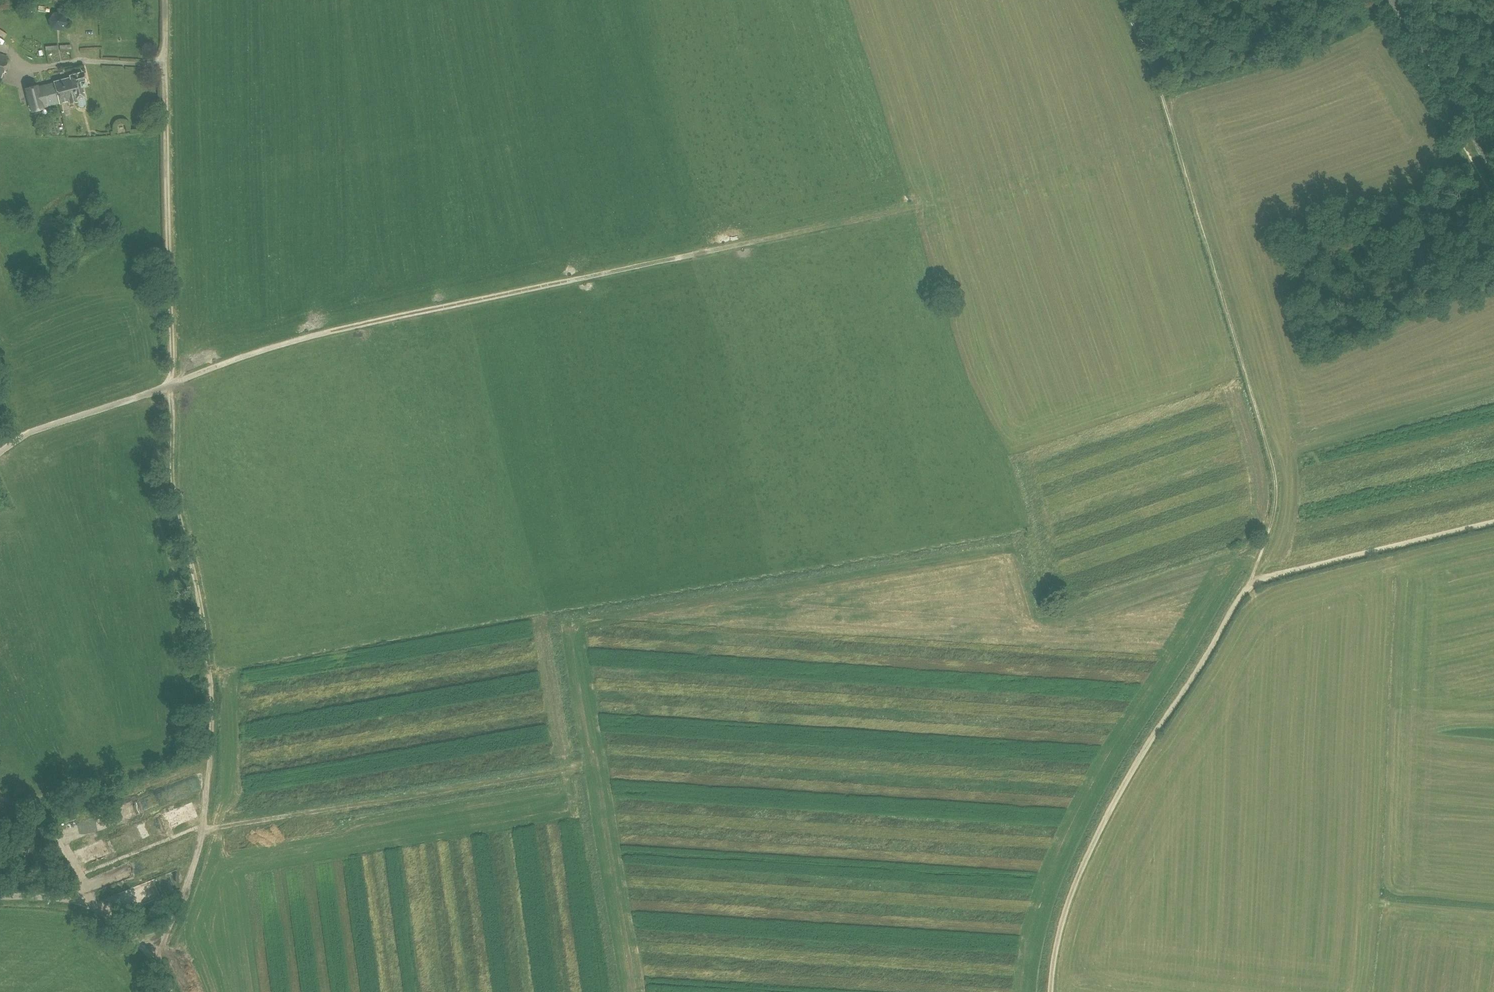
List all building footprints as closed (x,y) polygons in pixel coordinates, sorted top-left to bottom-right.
[(63,14),(55,13),(50,19),(53,28),(62,29),(67,22),(63,14)] [(55,82),(60,103),(61,103),(61,104),(70,101),(71,103),(77,101),(77,99),(85,97),(82,86),(85,85),(84,82),(85,82),(83,72),(80,73),(80,72),(73,74),(73,75),(70,76),(71,78),(55,82)] [(55,82),(27,89),(32,111),(43,108),(43,107),(60,103),(55,82)] [(165,824),(168,822),(165,817),(152,826),(160,838),(170,831),(165,824)]
